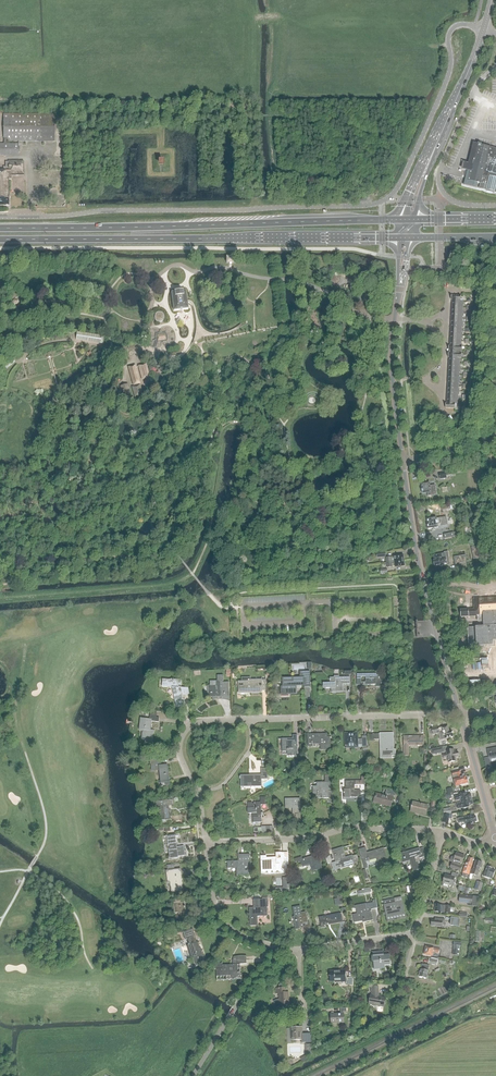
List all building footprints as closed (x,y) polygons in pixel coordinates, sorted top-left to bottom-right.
[(19,156),(19,142),(55,141),(54,114),(3,114),(4,145),(0,145),(0,156),(19,156)] [(464,185),(476,188),(478,183),(479,184),(479,183),(481,184),(480,188),(487,189),(487,190),(494,192),(494,191),(495,192),(495,149),(474,144),(468,165),(465,165),(465,166),(464,168),(468,169),(467,170),(464,185)] [(0,170),(0,206),(9,206),(9,176),(23,176),(23,162),(19,162),(19,161),(8,161),(8,162),(5,162),(5,167),(3,167),(3,170),(0,170)] [(192,302),(189,301),(187,300),(185,291),(172,292),(174,311),(188,309),(187,302),(189,302),(191,303),(192,305),(193,307),(194,313),(195,319),(196,325),(196,331),(195,336),(194,340),(193,340),(193,342),(192,344),(190,347),(191,347),(194,343),(196,342),(199,339),(204,337),(210,336),(216,335),(222,334),(228,333),(233,331),(238,329),(243,325),(246,324),(245,321),(240,325),(235,328),(230,331),(224,332),(216,333),(210,333),(205,330),(201,326),(199,321),(197,315),(196,310),(194,304),(192,302)] [(164,314),(163,314),(163,313),(162,313),(161,312),(160,312),(159,312),(158,312),(157,312),(157,313),(156,313),(156,314),(155,314),(155,315),(155,316),(155,317),(155,318),(155,319),(155,320),(156,321),(157,322),(158,322),(159,322),(160,322),(161,322),(162,322),(162,321),(163,321),(164,320),(164,319),(164,318),(164,317),(164,316),(164,315),(164,314)] [(102,336),(77,332),(76,340),(103,344),(104,337),(102,336)] [(15,362),(11,357),(3,364),(7,369),(15,362)] [(145,365),(139,367),(143,379),(149,378),(145,365)] [(135,367),(129,368),(134,385),(139,383),(135,367)] [(131,394),(128,384),(120,386),(123,396),(131,394)] [(143,394),(140,384),(131,387),(135,398),(143,394)] [(445,470),(446,473),(439,473),(440,479),(446,478),(446,475),(452,474),(452,469),(445,470)] [(429,482),(421,483),(422,488),(422,493),(427,492),(428,496),(437,495),(435,485),(430,485),(429,482)] [(436,517),(428,518),(428,524),(429,529),(433,528),(433,530),(435,530),(435,528),(438,527),(437,524),(441,523),(441,526),(448,524),(446,517),(444,517),(436,518),(436,517)] [(480,558),(478,546),(472,548),(474,560),(480,558)] [(445,564),(447,564),(446,557),(449,557),(448,551),(444,552),(444,553),(434,555),(435,560),(434,561),(435,566),(440,565),(440,566),(445,566),(445,564)] [(467,562),(466,555),(454,557),(455,564),(467,562)] [(461,610),(461,617),(478,616),(478,617),(479,617),(480,621),(484,620),(484,627),(469,628),(470,648),(483,647),(483,645),(492,644),(492,639),(494,639),(494,640),(495,640),(495,596),(483,597),(480,597),(473,598),(473,603),(474,604),(474,609),(471,609),(468,609),(461,610)] [(300,677),(282,678),(282,686),(281,686),(281,694),(278,694),(278,695),(281,694),(281,696),(289,696),(289,694),(297,694),(296,686),(304,686),(304,687),(311,687),(310,671),(300,671),(300,677)] [(381,674),(366,674),(366,677),(366,682),(361,682),(361,677),(361,674),(357,674),(358,685),(376,685),(376,687),(381,687),(381,685),(382,685),(382,683),(386,683),(385,676),(384,676),(381,676),(381,674)] [(206,697),(213,697),(213,700),(212,700),(217,699),(217,697),(225,697),(225,699),(229,699),(229,692),(229,682),(229,683),(222,683),(222,681),(223,681),(223,675),(219,675),(219,681),(210,681),(215,681),(216,686),(211,686),(209,686),(209,697),(208,697),(206,697)] [(331,692),(331,693),(343,692),(343,685),(350,684),(350,677),(339,678),(339,676),(334,676),(334,678),(330,678),(330,683),(323,683),(323,684),(326,683),(326,688),(330,688),(330,689),(331,689),(331,692)] [(251,691),(259,691),(262,691),(266,691),(266,680),(251,680),(251,677),(242,678),(242,681),(242,685),(240,685),(240,686),(241,686),(241,694),(248,693),(248,691),(251,690),(251,691)] [(171,681),(163,680),(162,688),(176,689),(178,695),(174,696),(177,707),(186,705),(183,694),(184,693),(183,688),(181,688),(182,681),(171,680),(171,681)] [(146,729),(145,740),(145,743),(150,744),(151,742),(153,742),(154,731),(150,730),(150,728),(151,728),(152,722),(158,723),(159,718),(157,718),(150,717),(149,720),(140,719),(139,728),(146,729)] [(432,729),(429,729),(431,734),(433,734),(433,735),(439,733),(441,740),(445,739),(454,737),(452,731),(449,731),(448,725),(441,727),(441,728),(439,729),(438,727),(432,729)] [(357,734),(345,734),(346,748),(358,748),(358,745),(363,745),(363,748),(367,748),(366,736),(362,737),(363,742),(358,742),(357,734)] [(382,740),(383,757),(392,756),(392,759),(395,759),(395,750),(393,750),(393,734),(387,734),(380,734),(374,734),(374,740),(380,740),(382,740)] [(327,735),(308,735),(308,747),(312,746),(312,745),(321,744),(321,750),(326,750),(326,749),(330,749),(330,738),(327,738),(327,735)] [(297,736),(292,736),(292,739),(282,739),(282,752),(287,752),(288,755),(298,755),(297,736)] [(424,746),(424,736),(404,737),(404,756),(409,756),(409,746),(424,746)] [(454,750),(447,751),(448,754),(443,755),(444,758),(445,762),(449,761),(448,761),(452,760),(452,762),(456,761),(455,758),(459,757),(458,752),(455,753),(454,750)] [(160,760),(150,761),(149,766),(151,765),(151,771),(160,770),(161,781),(159,781),(159,783),(161,783),(161,784),(166,783),(166,786),(170,785),(168,770),(167,770),(167,765),(161,766),(160,760)] [(268,779),(268,768),(261,768),(261,775),(261,776),(252,776),(252,777),(249,777),(249,775),(241,775),(241,777),(240,777),(240,778),(241,778),(241,787),(241,785),(245,785),(245,786),(255,786),(255,787),(262,787),(262,779),(268,779)] [(452,773),(453,777),(455,782),(456,787),(468,783),(466,777),(462,778),(461,775),(462,775),(461,771),(452,773)] [(329,791),(335,791),(335,776),(327,777),(327,783),(317,783),(317,786),(313,786),(313,795),(322,794),(322,798),(329,798),(329,791)] [(362,782),(346,782),(346,791),(345,791),(345,798),(361,798),(361,791),(354,791),(353,785),(366,785),(366,777),(362,777),(362,782)] [(398,792),(386,790),(385,795),(376,793),(373,803),(391,807),(393,797),(398,792)] [(461,800),(461,802),(472,799),(471,794),(467,795),(466,793),(460,795),(460,796),(455,797),(456,801),(461,800)] [(252,804),(248,804),(248,809),(248,814),(253,814),(253,823),(262,823),(261,816),(264,816),(264,813),(261,813),(261,806),(266,806),(266,797),(261,798),(261,803),(256,803),(255,804),(255,803),(254,803),(254,805),(252,805),(252,804)] [(294,799),(286,799),(286,808),(290,808),(293,808),(293,814),(293,820),(296,820),(295,815),(298,815),(298,808),(300,808),(300,800),(295,800),(294,799)] [(436,801),(433,800),(431,808),(435,809),(435,806),(439,807),(441,800),(437,799),(436,801)] [(472,799),(461,802),(462,804),(457,805),(458,809),(463,808),(463,809),(470,807),(470,806),(474,805),(472,799)] [(174,800),(151,802),(151,803),(153,803),(154,807),(158,806),(158,807),(160,821),(171,820),(169,806),(169,805),(173,804),(172,800),(174,800)] [(428,806),(413,802),(411,811),(426,815),(428,806)] [(471,816),(458,820),(459,823),(462,823),(463,823),(464,823),(465,823),(466,825),(469,825),(473,824),(473,823),(477,822),(476,817),(472,818),(471,816)] [(176,836),(164,837),(166,846),(169,846),(170,859),(178,858),(178,857),(185,856),(184,846),(177,847),(176,836)] [(331,864),(333,870),(340,868),(341,868),(340,868),(354,863),(352,856),(342,859),(341,854),(344,853),(342,848),(333,851),(334,856),(336,855),(338,862),(331,864)] [(419,849),(400,854),(402,861),(410,858),(414,871),(419,870),(415,858),(419,857),(420,859),(426,857),(424,848),(420,850),(419,849)] [(366,849),(359,851),(362,859),(365,869),(368,868),(366,862),(377,859),(379,866),(389,863),(384,849),(367,854),(366,849)] [(455,857),(454,857),(453,857),(452,857),(451,857),(451,858),(450,859),(450,860),(450,861),(451,862),(452,863),(453,863),(453,864),(452,864),(450,868),(460,871),(462,867),(459,866),(460,863),(462,864),(464,856),(456,853),(455,857)] [(250,855),(244,855),(244,860),(239,860),(239,862),(228,862),(228,868),(237,868),(237,875),(247,875),(247,871),(245,871),(245,867),(249,867),(248,861),(250,861),(250,855)] [(261,857),(261,856),(261,873),(262,873),(262,871),(282,870),(283,873),(283,874),(287,872),(287,864),(289,864),(288,857),(282,858),(282,859),(278,859),(278,857),(276,857),(266,858),(266,856),(266,857),(261,857)] [(301,857),(294,859),(295,863),(301,861),(303,867),(310,865),(312,871),(322,868),(318,856),(302,860),(301,857)] [(473,859),(469,858),(467,863),(466,862),(462,873),(469,875),(473,862),(472,862),(473,859)] [(472,870),(471,874),(478,876),(482,863),(476,861),(473,871),(472,870)] [(488,868),(487,867),(484,877),(488,879),(489,876),(493,877),(495,871),(491,870),(491,869),(490,869),(491,868),(488,867),(488,868)] [(179,870),(166,872),(168,884),(170,883),(171,893),(182,892),(182,887),(181,880),(180,881),(179,870)] [(459,875),(452,874),(451,877),(445,875),(443,883),(444,883),(443,886),(447,887),(448,885),(453,886),(455,879),(457,880),(459,875)] [(290,893),(290,884),(288,884),(287,878),(283,878),(283,887),(276,888),(276,893),(288,893),(290,893)] [(483,884),(477,882),(474,889),(481,891),(483,884)] [(408,893),(409,897),(419,895),(417,884),(409,886),(411,892),(408,893)] [(460,895),(459,902),(472,903),(473,897),(460,895)] [(250,911),(251,925),(256,925),(256,917),(257,917),(257,918),(260,918),(260,916),(267,916),(268,916),(267,907),(268,907),(268,899),(253,900),(254,900),(255,908),(254,908),(256,908),(256,911),(250,911)] [(394,899),(383,901),(384,905),(386,917),(404,914),(402,901),(395,902),(394,899)] [(373,903),(354,906),(355,910),(356,909),(357,914),(353,915),(354,923),(365,921),(365,922),(373,921),(371,912),(372,912),(371,909),(378,908),(377,900),(373,901),(373,903)] [(185,903),(174,904),(175,914),(179,913),(180,923),(188,922),(185,903)] [(435,905),(434,912),(450,914),(450,906),(435,905)] [(294,916),(293,917),(296,930),(301,929),(301,928),(304,927),(304,923),(305,930),(310,929),(309,923),(307,923),(305,912),(302,913),(300,906),(293,907),(294,916)] [(325,927),(325,926),(343,922),(341,913),(319,917),(321,926),(321,928),(325,927)] [(460,918),(451,917),(450,926),(459,927),(460,918)] [(444,920),(435,919),(435,921),(432,920),(431,926),(442,927),(442,925),(444,925),(444,920)] [(198,942),(197,943),(192,929),(182,933),(185,940),(187,939),(189,945),(188,945),(188,946),(189,946),(190,950),(188,950),(191,958),(192,957),(195,966),(206,963),(201,948),(200,949),(198,942)] [(462,942),(453,942),(453,946),(454,946),(453,956),(459,956),(460,946),(461,946),(462,942)] [(440,950),(426,946),(424,955),(432,956),(433,952),(439,954),(440,950)] [(380,952),(372,953),(372,956),(371,957),(371,963),(374,963),(375,969),(384,968),(384,965),(390,964),(389,955),(380,956),(380,952)] [(246,957),(234,957),(232,961),(232,965),(222,966),(222,963),(215,964),(214,967),(214,970),(216,970),(217,981),(241,980),(240,964),(247,964),(246,957)] [(429,966),(422,964),(419,977),(426,978),(429,966)] [(335,973),(329,973),(330,982),(335,982),(346,982),(346,985),(352,984),(352,978),(346,978),(346,972),(335,972),(335,973)] [(378,986),(371,987),(372,996),(371,996),(369,1004),(385,1007),(386,998),(379,997),(378,986)] [(276,1008),(276,1009),(280,1007),(280,1006),(289,1006),(288,993),(286,993),(286,988),(279,989),(276,989),(276,994),(279,994),(279,1001),(277,1001),(274,1002),(277,1008),(276,1008)] [(341,1015),(331,1015),(331,1023),(338,1023),(338,1024),(344,1024),(344,1013),(347,1013),(347,1008),(341,1009),(341,1015)] [(302,1028),(292,1029),(292,1041),(301,1041),(301,1043),(306,1043),(305,1036),(301,1036),(301,1034),(302,1034),(302,1028)]
